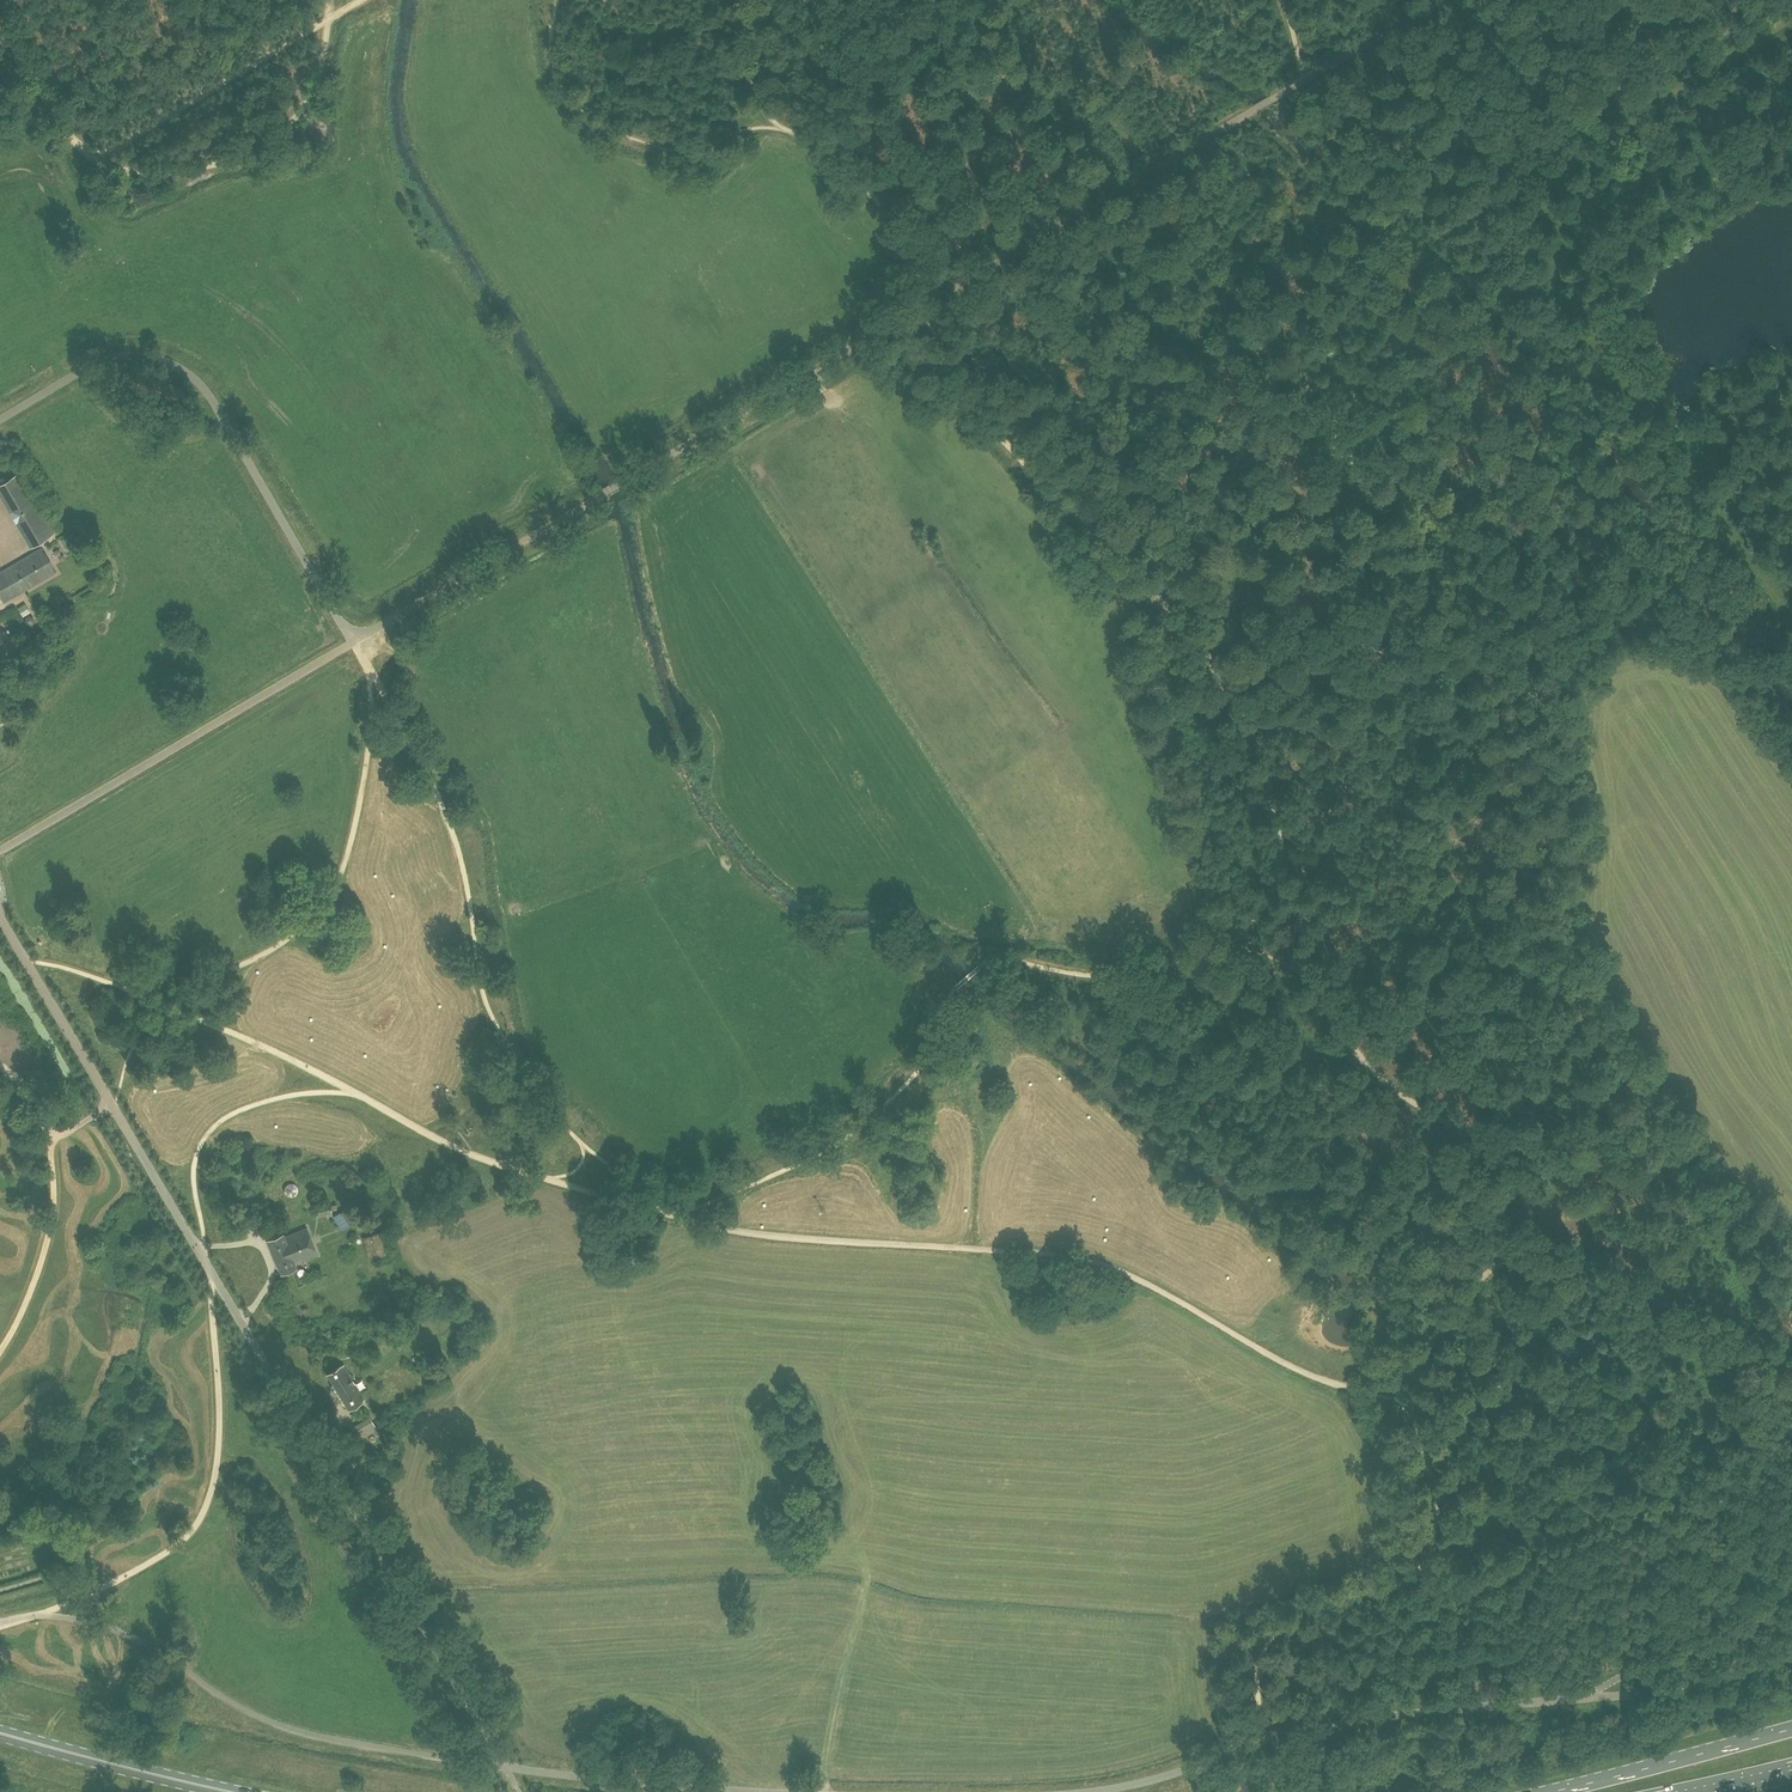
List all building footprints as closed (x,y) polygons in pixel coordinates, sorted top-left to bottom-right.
[(54,533),(19,474),(0,485),(0,495),(30,546),(54,533)] [(0,572),(0,581),(10,598),(55,572),(41,548),(0,572)] [(329,1203),(314,1207),(317,1217),(332,1213),(329,1203)] [(297,1267),(296,1264),(318,1255),(307,1227),(284,1236),(283,1232),(266,1239),(280,1274),(297,1267)] [(351,1384),(354,1383),(343,1365),(340,1366),(328,1374),(334,1383),(331,1385),(335,1392),(338,1390),(348,1407),(361,1400),(351,1384)] [(359,1425),(365,1435),(372,1431),(366,1421),(359,1425)]
